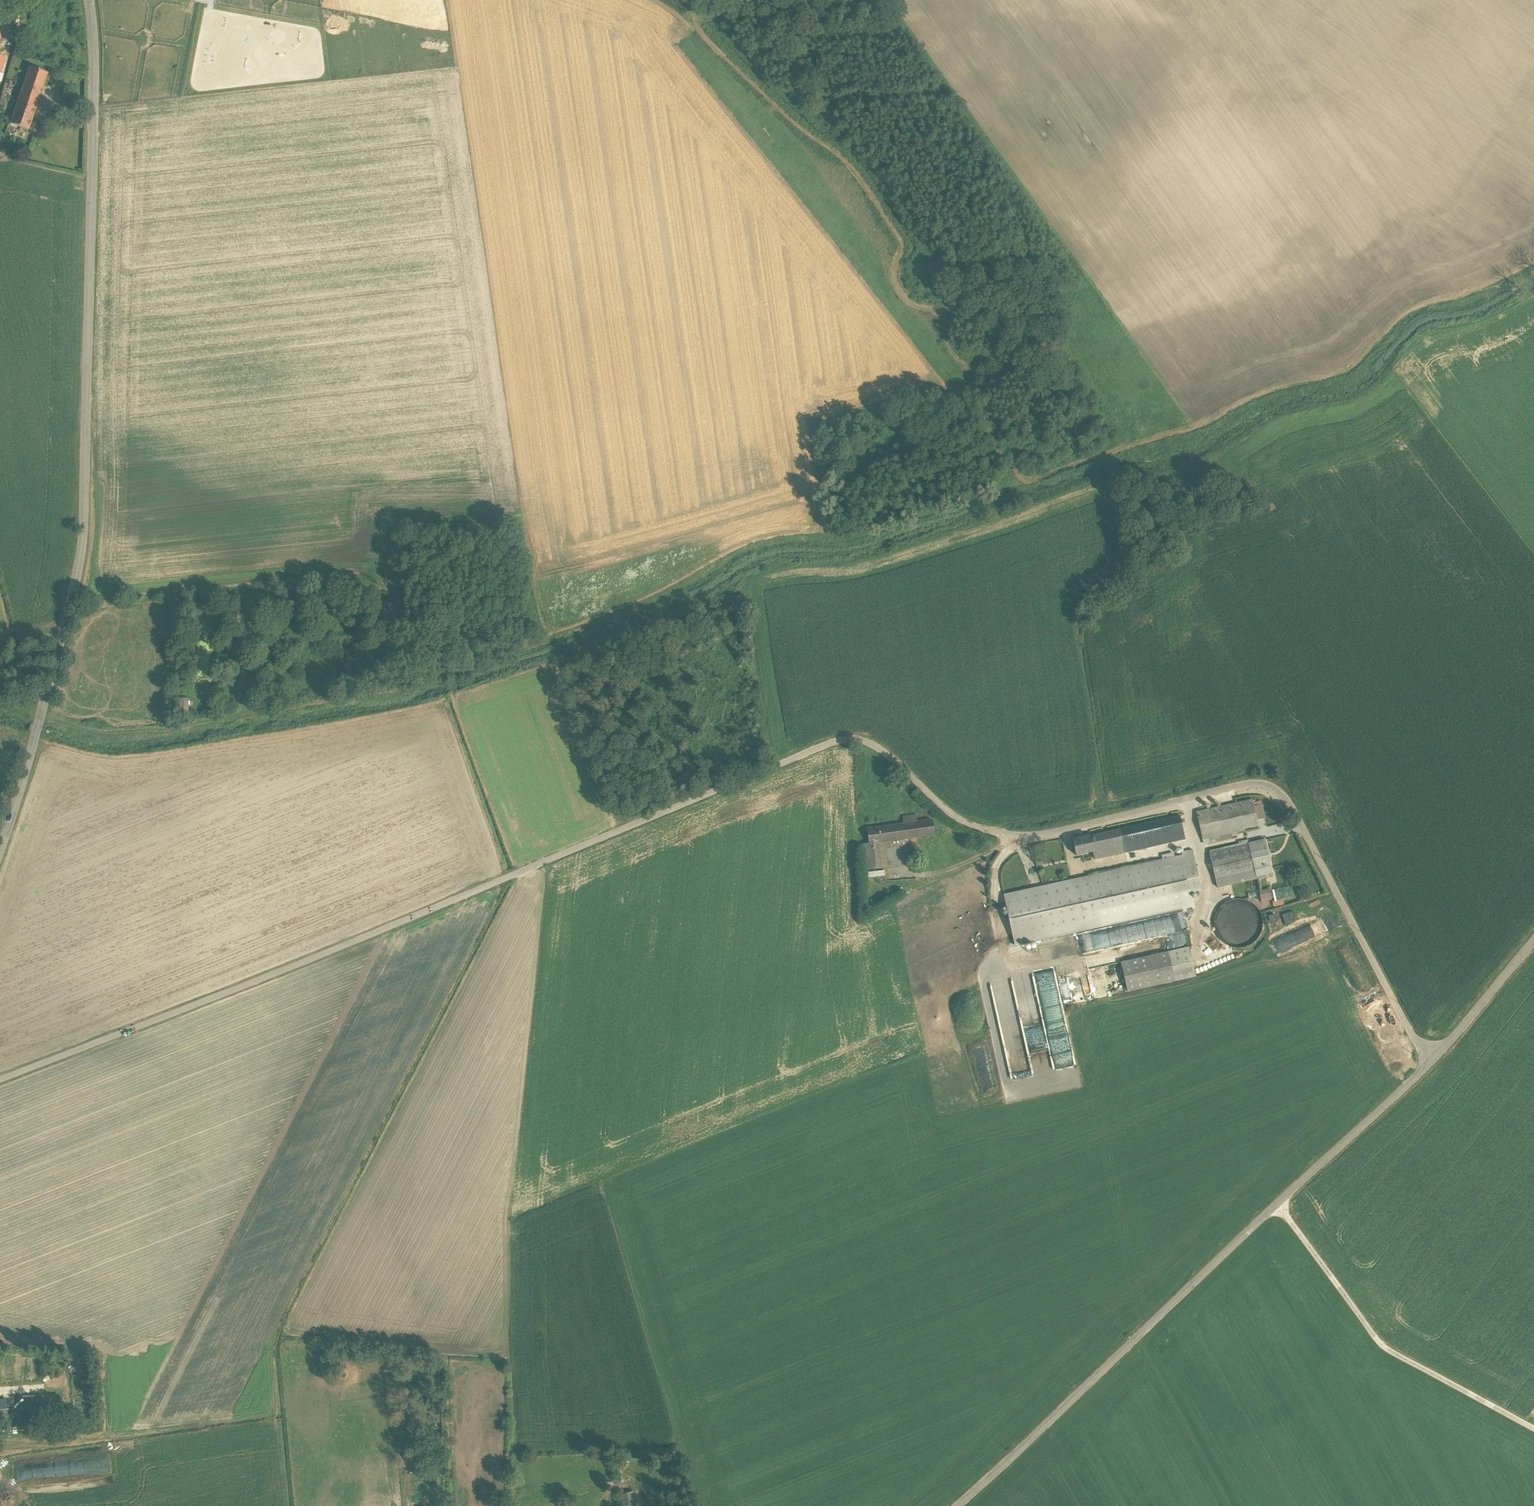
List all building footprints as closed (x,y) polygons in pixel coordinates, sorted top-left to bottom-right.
[(47,74),(28,67),(9,124),(10,124),(8,129),(16,132),(18,126),(28,130),(47,74)] [(1196,812),(1203,845),(1231,839),(1236,837),(1236,833),(1258,827),(1257,820),(1265,819),(1262,805),(1253,807),(1252,800),(1196,812)] [(934,835),(931,820),(917,822),(916,815),(902,817),(903,823),(866,829),(868,843),(862,844),(865,871),(881,869),(878,844),(934,835)] [(1095,861),(1183,841),(1178,816),(1072,840),(1076,857),(1093,853),(1095,861)] [(1247,844),(1247,840),(1240,842),(1241,844),(1208,851),(1217,888),(1255,879),(1247,844)] [(1272,876),(1264,840),(1247,844),(1255,879),(1272,876)] [(1202,892),(1193,853),(1003,895),(1014,947),(1103,927),(1101,914),(1109,912),(1202,892)] [(1273,905),(1283,904),(1282,898),(1291,897),(1290,886),(1271,888),(1273,905)] [(1260,902),(1271,899),(1268,888),(1257,890),(1260,902)] [(1016,1012),(1092,1001),(1087,968),(1121,963),(1119,949),(1038,960),(1037,951),(1027,952),(1027,946),(1017,947),(1023,986),(1026,985),(1027,991),(1013,993),(1016,1012)] [(1189,948),(1121,963),(1127,993),(1195,977),(1189,948)] [(1345,969),(1360,964),(1356,952),(1341,957),(1345,969)] [(7,1414),(6,1399),(0,1400),(0,1420),(7,1419),(13,1418),(13,1414),(7,1414)]
